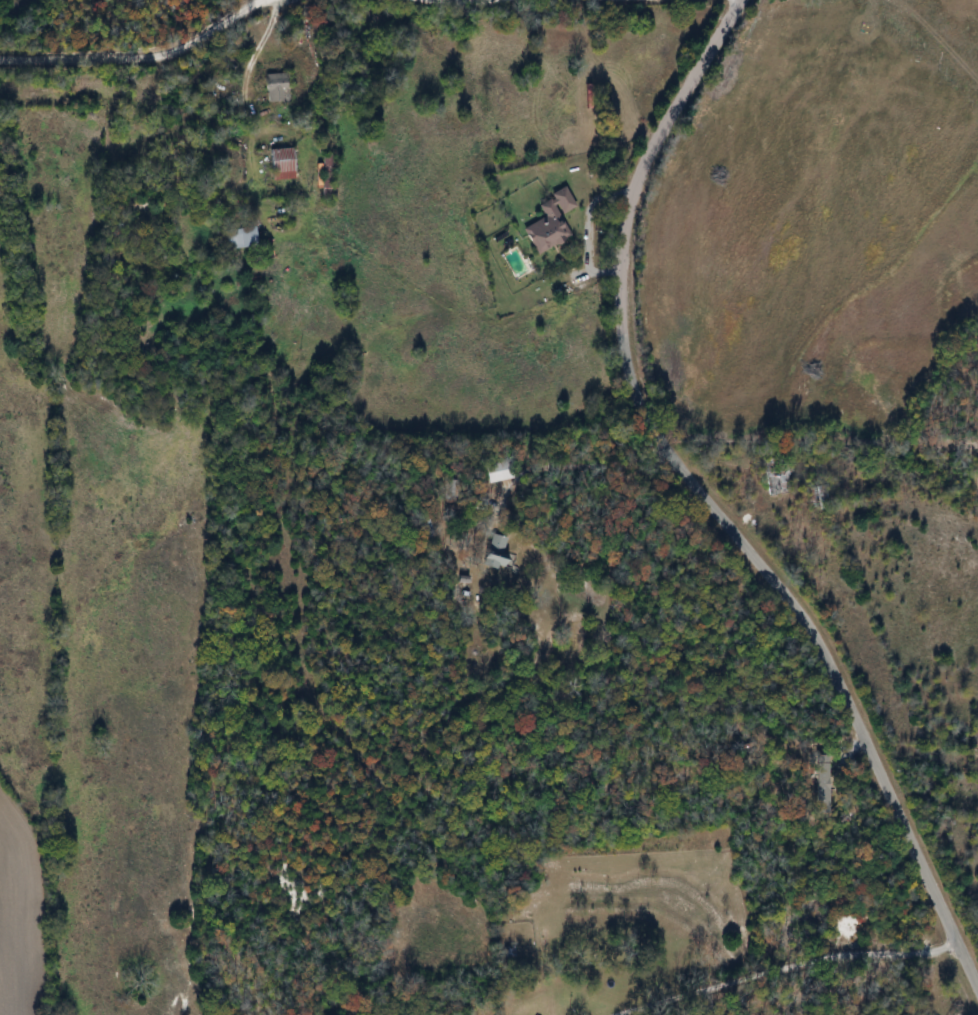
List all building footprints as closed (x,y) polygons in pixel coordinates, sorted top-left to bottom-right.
[(269,102),(291,102),(291,74),(269,74),(269,102)] [(298,181),(298,150),(276,150),(276,181),(298,181)] [(548,217),(525,230),(540,256),(576,236),(564,216),(579,207),(567,187),(539,203),(548,217)] [(261,248),(260,228),(227,230),(229,250),(261,248)]
